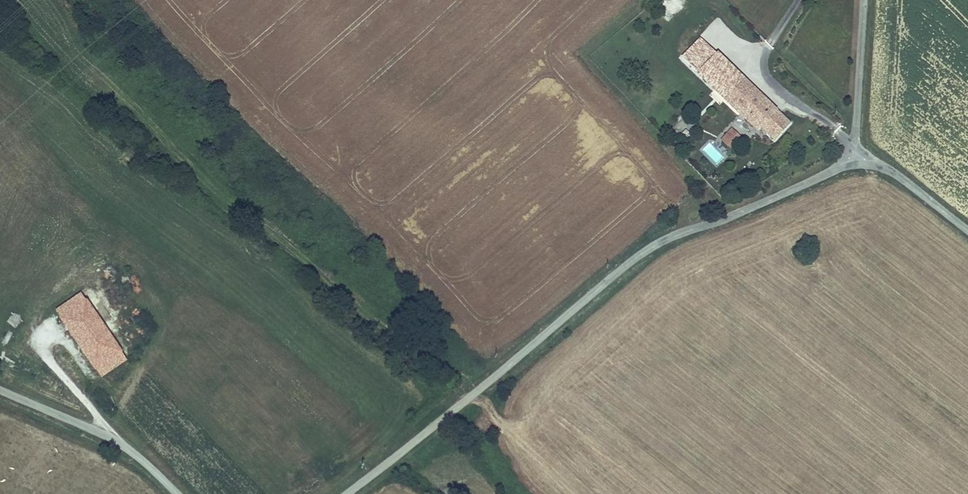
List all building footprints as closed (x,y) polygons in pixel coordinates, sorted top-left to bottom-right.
[(682,62),(697,76),(718,55),(702,40),(682,62)] [(744,80),(718,55),(697,76),(724,102),(744,80)] [(744,80),(724,102),(758,134),(761,131),(775,144),(793,126),(744,80)] [(721,140),(738,156),(748,145),(731,129),(721,140)] [(714,144),(705,149),(713,164),(722,159),(714,144)] [(58,322),(95,374),(124,354),(86,302),(58,322)]
